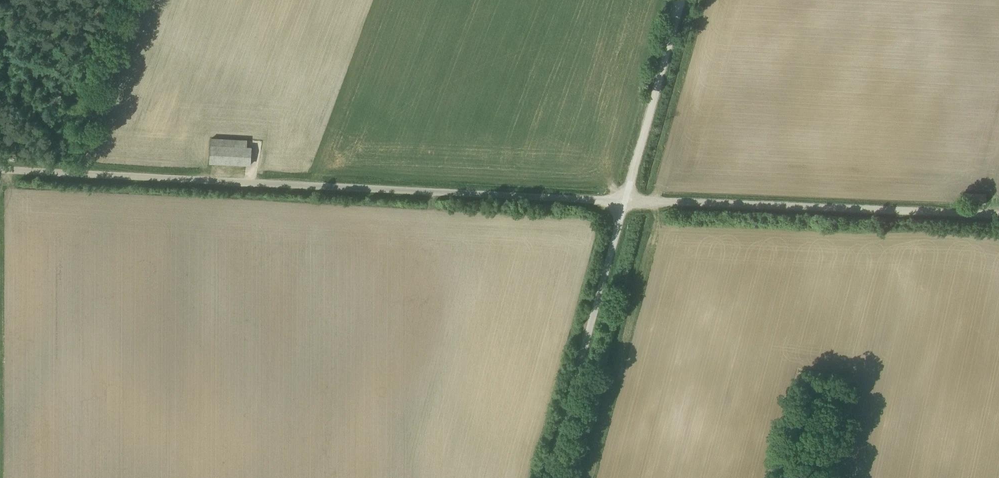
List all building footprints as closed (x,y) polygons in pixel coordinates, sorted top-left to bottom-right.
[(210,147),(209,163),(251,165),(252,149),(210,147)]
